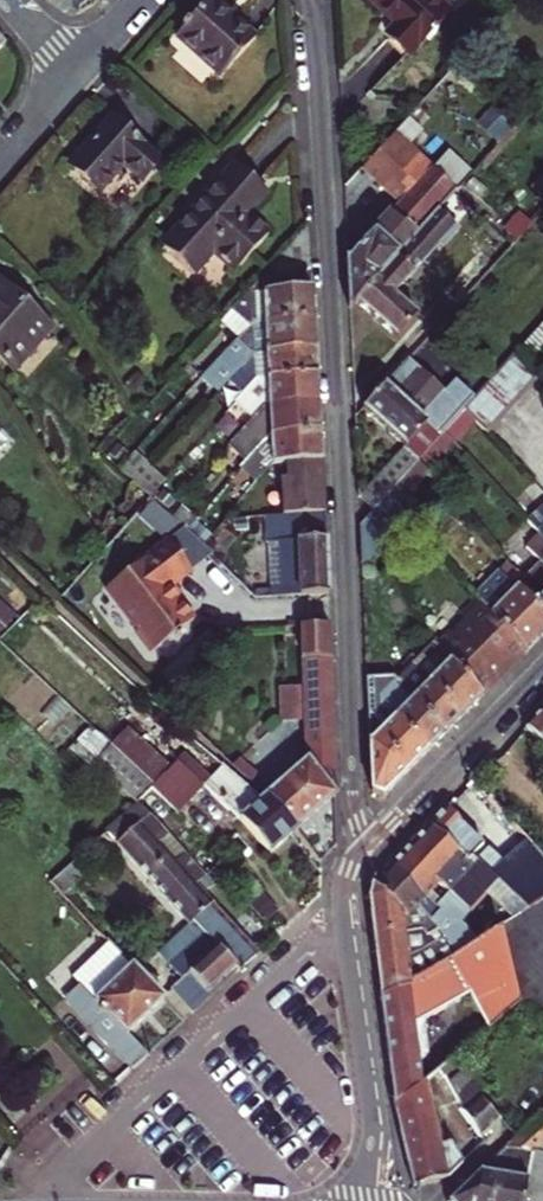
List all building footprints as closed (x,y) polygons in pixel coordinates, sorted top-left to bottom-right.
[(89,0),(71,0),(78,9),(89,0)] [(176,38),(221,78),(255,40),(210,0),(209,0),(176,38)] [(437,0),(369,0),(396,24),(386,34),(409,55),(449,12),(437,0)] [(159,161),(111,119),(69,166),(99,192),(123,167),(140,182),(159,161)] [(400,202),(431,169),(394,134),(362,168),(400,202)] [(447,153),(432,168),(450,187),(466,172),(447,153)] [(246,216),(267,193),(236,164),(161,248),(192,276),(212,254),(234,273),(268,235),(246,216)] [(442,250),(459,231),(439,210),(416,237),(356,302),(396,340),(416,318),(393,296),(439,247),(442,250)] [(356,302),(416,237),(390,214),(348,261),(348,259),(346,259),(348,309),(356,302)] [(457,306),(507,250),(488,233),(474,247),(479,252),(442,291),(457,306)] [(313,290),(306,290),(305,270),(267,272),(225,318),(243,335),(252,325),(315,321),(313,290)] [(13,371),(51,330),(0,283),(0,359),(13,371)] [(316,352),(315,321),(252,325),(243,335),(206,375),(222,391),(231,381),(255,355),(316,352)] [(542,347),(542,331),(539,327),(519,350),(529,363),(542,347)] [(486,434),(540,375),(529,363),(519,350),(474,399),(464,411),(472,419),(486,434)] [(318,377),(316,352),(255,355),(231,381),(245,394),(258,380),(318,377)] [(464,411),(474,399),(456,383),(445,394),(408,360),(362,410),(404,448),(410,453),(401,463),(395,458),(358,497),(372,513),(387,495),(395,486),(419,460),(420,458),(425,454),(444,433),(456,419),(464,411)] [(217,396),(222,391),(206,375),(200,381),(217,396)] [(319,405),(318,377),(258,380),(245,394),(237,403),(253,419),(263,409),(319,405)] [(321,433),(319,405),(263,409),(253,419),(230,444),(246,460),(270,436),(321,433)] [(464,428),(472,419),(464,411),(456,419),(464,428)] [(452,442),(464,428),(456,419),(444,433),(452,442)] [(322,461),(321,433),(270,436),(246,460),(243,464),(258,479),(273,463),(287,463),(322,461)] [(434,462),(452,442),(444,433),(425,454),(434,462)] [(401,463),(410,453),(404,448),(395,458),(401,463)] [(135,483),(150,467),(134,452),(120,469),(135,483)] [(430,466),(434,462),(425,454),(420,458),(430,466)] [(436,478),(419,460),(395,486),(405,494),(416,482),(425,490),(436,478)] [(284,515),(325,514),(322,461),(287,463),(288,480),(282,480),(284,515)] [(150,497),(165,481),(150,467),(135,483),(150,497)] [(402,512),(387,495),(372,513),(360,525),(358,525),(360,565),(393,550),(385,532),(402,512)] [(526,522),(539,535),(542,540),(542,507),(526,522)] [(193,525),(196,521),(183,510),(175,519),(188,531),(193,525)] [(273,598),(330,595),(327,540),(325,514),(284,515),(267,516),(268,542),(271,542),(281,542),(283,588),(272,588),(273,598)] [(208,539),(193,525),(188,531),(203,545),(208,539)] [(539,535),(525,549),(540,564),(525,579),(515,588),(542,616),(542,540),(539,535)] [(168,541),(106,590),(138,630),(135,632),(152,653),(174,636),(176,639),(182,634),(179,631),(194,620),(169,588),(191,571),(168,541)] [(281,542),(271,542),(272,588),(283,588),(281,542)] [(508,581),(517,572),(509,563),(500,573),(508,581)] [(515,588),(525,579),(517,572),(508,581),(515,588)] [(508,581),(500,573),(487,585),(476,597),(476,598),(490,613),(525,653),(542,634),(542,616),(515,588),(508,581)] [(476,597),(487,585),(476,574),(465,585),(476,597)] [(482,697),(525,653),(490,613),(476,598),(458,614),(466,622),(450,636),(448,633),(435,644),(439,648),(450,661),(482,697)] [(16,618),(0,602),(0,633),(16,618)] [(298,829),(335,796),(330,626),(302,627),(305,686),(281,687),(282,723),(306,722),(307,761),(267,795),(298,829)] [(463,716),(482,697),(450,661),(437,675),(425,663),(439,648),(435,644),(434,643),(412,665),(463,716)] [(446,733),(463,716),(412,665),(400,678),(397,680),(395,683),(400,688),(412,700),(446,733)] [(397,680),(393,676),(365,678),(371,793),(382,798),(428,751),(394,718),(381,705),(380,697),(395,683),(397,680)] [(392,697),(400,688),(395,683),(380,697),(381,705),(394,718),(428,751),(446,733),(412,700),(404,709),(392,697)] [(526,730),(542,746),(542,712),(526,730)] [(154,786),(170,769),(115,717),(100,735),(111,745),(154,786)] [(152,788),(154,786),(111,745),(94,762),(136,803),(138,801),(152,788)] [(203,784),(209,777),(184,754),(178,761),(203,784)] [(204,785),(203,784),(178,761),(170,769),(154,786),(152,788),(178,812),(204,785)] [(293,834),(261,800),(223,767),(211,780),(205,786),(270,853),(293,834)] [(205,786),(211,780),(209,777),(203,784),(204,785),(205,786)] [(295,832),(298,829),(267,795),(266,796),(264,798),(261,800),(293,834),(295,832)] [(146,876),(178,846),(138,801),(136,803),(132,807),(106,831),(146,876)] [(470,858),(483,846),(463,827),(465,827),(445,808),(390,866),(439,910),(447,918),(476,886),(483,892),(494,880),(475,862),(470,858)] [(178,846),(146,876),(190,925),(158,953),(182,979),(217,947),(194,921),(212,903),(202,891),(196,884),(205,876),(178,846)] [(494,880),(502,871),(483,853),(475,862),(494,880)] [(64,895),(83,878),(71,864),(52,882),(64,895)] [(390,866),(372,885),(406,917),(414,909),(423,928),(430,920),(439,910),(390,866)] [(202,891),(211,884),(205,876),(196,884),(202,891)] [(414,909),(406,917),(372,885),(369,899),(373,934),(404,932),(424,929),(423,928),(414,909)] [(500,926),(500,929),(519,1005),(542,1027),(542,900),(500,926)] [(239,972),(259,954),(212,903),(194,921),(217,947),(182,979),(171,989),(192,1012),(211,995),(207,992),(235,967),(239,972)] [(439,930),(447,918),(439,910),(430,920),(439,930)] [(439,930),(430,920),(423,928),(424,929),(427,936),(439,930)] [(445,962),(435,947),(427,936),(424,929),(404,932),(373,934),(380,997),(409,988),(409,984),(445,962)] [(467,998),(487,1031),(519,1005),(500,929),(456,955),(445,962),(409,984),(409,988),(408,988),(413,1027),(422,1026),(467,998)] [(456,955),(447,941),(439,930),(427,936),(435,947),(445,962),(456,955)] [(127,1034),(165,999),(110,943),(72,980),(82,991),(70,1003),(133,1069),(147,1056),(127,1034)] [(408,988),(380,997),(390,1073),(417,1064),(419,1063),(425,1057),(422,1026),(413,1027),(408,988)] [(450,1072),(462,1062),(457,1056),(445,1065),(450,1072)] [(417,1064),(390,1073),(394,1105),(420,1086),(417,1064)] [(444,1077),(450,1072),(445,1065),(441,1069),(444,1077)] [(478,1141),(496,1123),(474,1100),(483,1092),(472,1081),(475,1079),(467,1068),(449,1084),(462,1110),(461,1111),(478,1141)] [(445,1078),(444,1077),(441,1069),(433,1075),(438,1083),(445,1078)] [(451,1143),(439,1149),(426,1095),(432,1094),(429,1079),(420,1086),(394,1105),(413,1188),(447,1178),(462,1164),(451,1143)] [(542,1150),(542,1111),(512,1141),(449,1200),(542,1200),(542,1151),(542,1150)]
